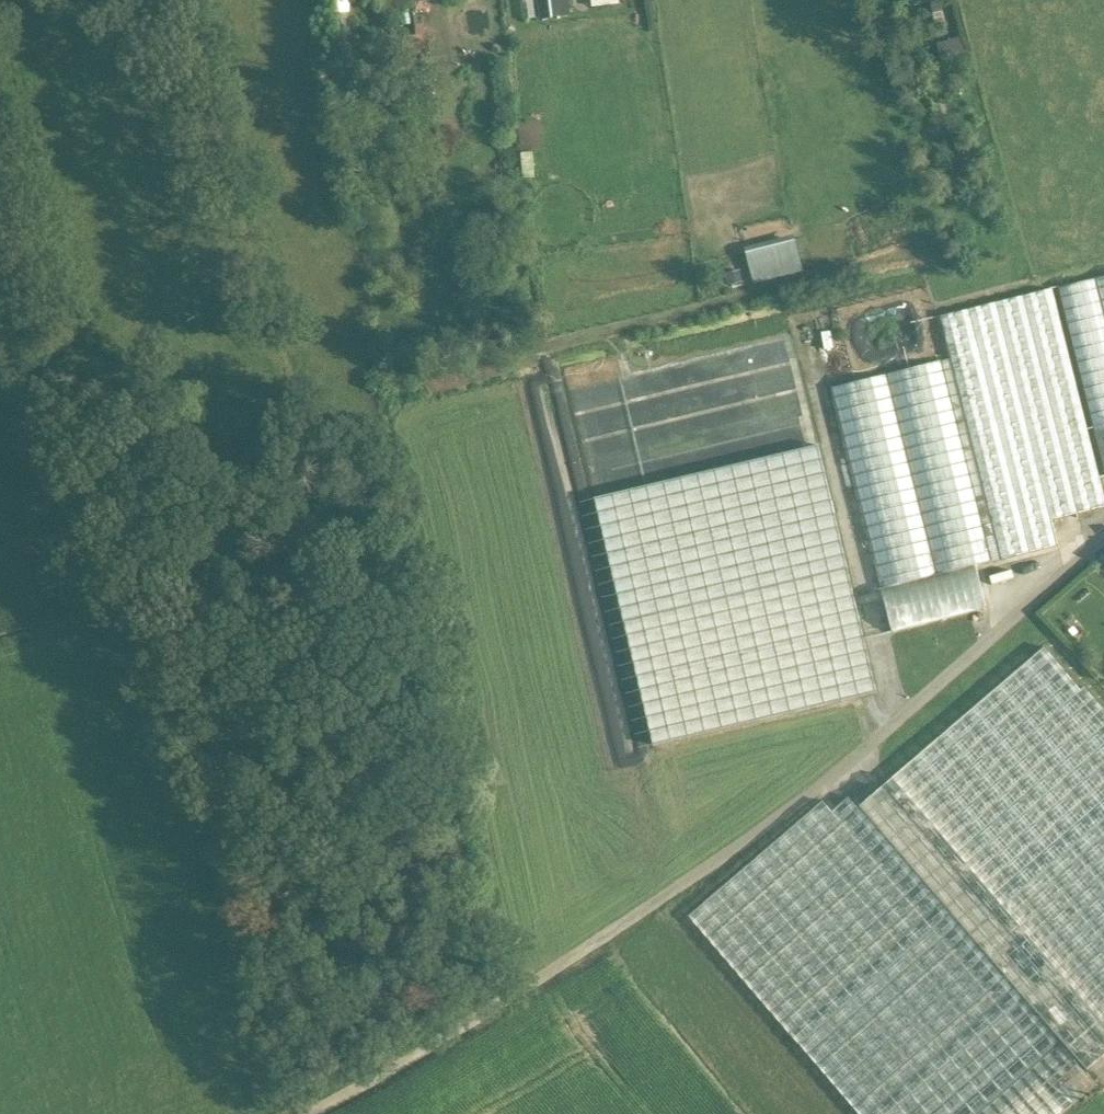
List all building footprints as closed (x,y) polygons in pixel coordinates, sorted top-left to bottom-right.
[(335,38),(351,36),(346,0),(330,0),(335,38)] [(522,21),(535,19),(533,0),(519,0),(522,21)] [(542,19),(560,16),(558,0),(540,0),(542,19)] [(539,120),(518,121),(519,147),(539,146),(539,120)] [(789,244),(744,256),(751,281),(796,269),(789,244)] [(738,268),(726,271),(730,287),(743,284),(738,268)] [(1099,477),(1103,476),(1103,275),(1051,289),(1099,477)] [(1000,559),(1057,545),(1051,520),(1103,506),(1103,497),(1099,477),(1051,289),(940,317),(950,359),(1000,559)] [(950,359),(831,389),(880,589),(969,567),(1000,559),(950,359)] [(594,564),(603,563),(598,526),(589,528),(594,564)] [(969,567),(880,589),(890,630),(979,609),(969,567)] [(852,571),(622,624),(651,750),(881,698),(852,571)] [(1103,818),(1103,708),(1087,688),(1082,693),(1043,648),(893,778),(1003,905),(1103,818)] [(893,778),(858,809),(1059,1043),(1085,1073),(1103,1056),(1103,1023),(1003,905),(893,778)] [(849,798),(832,812),(823,801),(689,916),(859,1113),(977,1113),(1059,1043),(858,809),(849,798)] [(1003,905),(1103,1023),(1103,818),(1003,905)] [(977,1113),(1064,1113),(1096,1086),(1085,1073),(1059,1043),(977,1113)]
